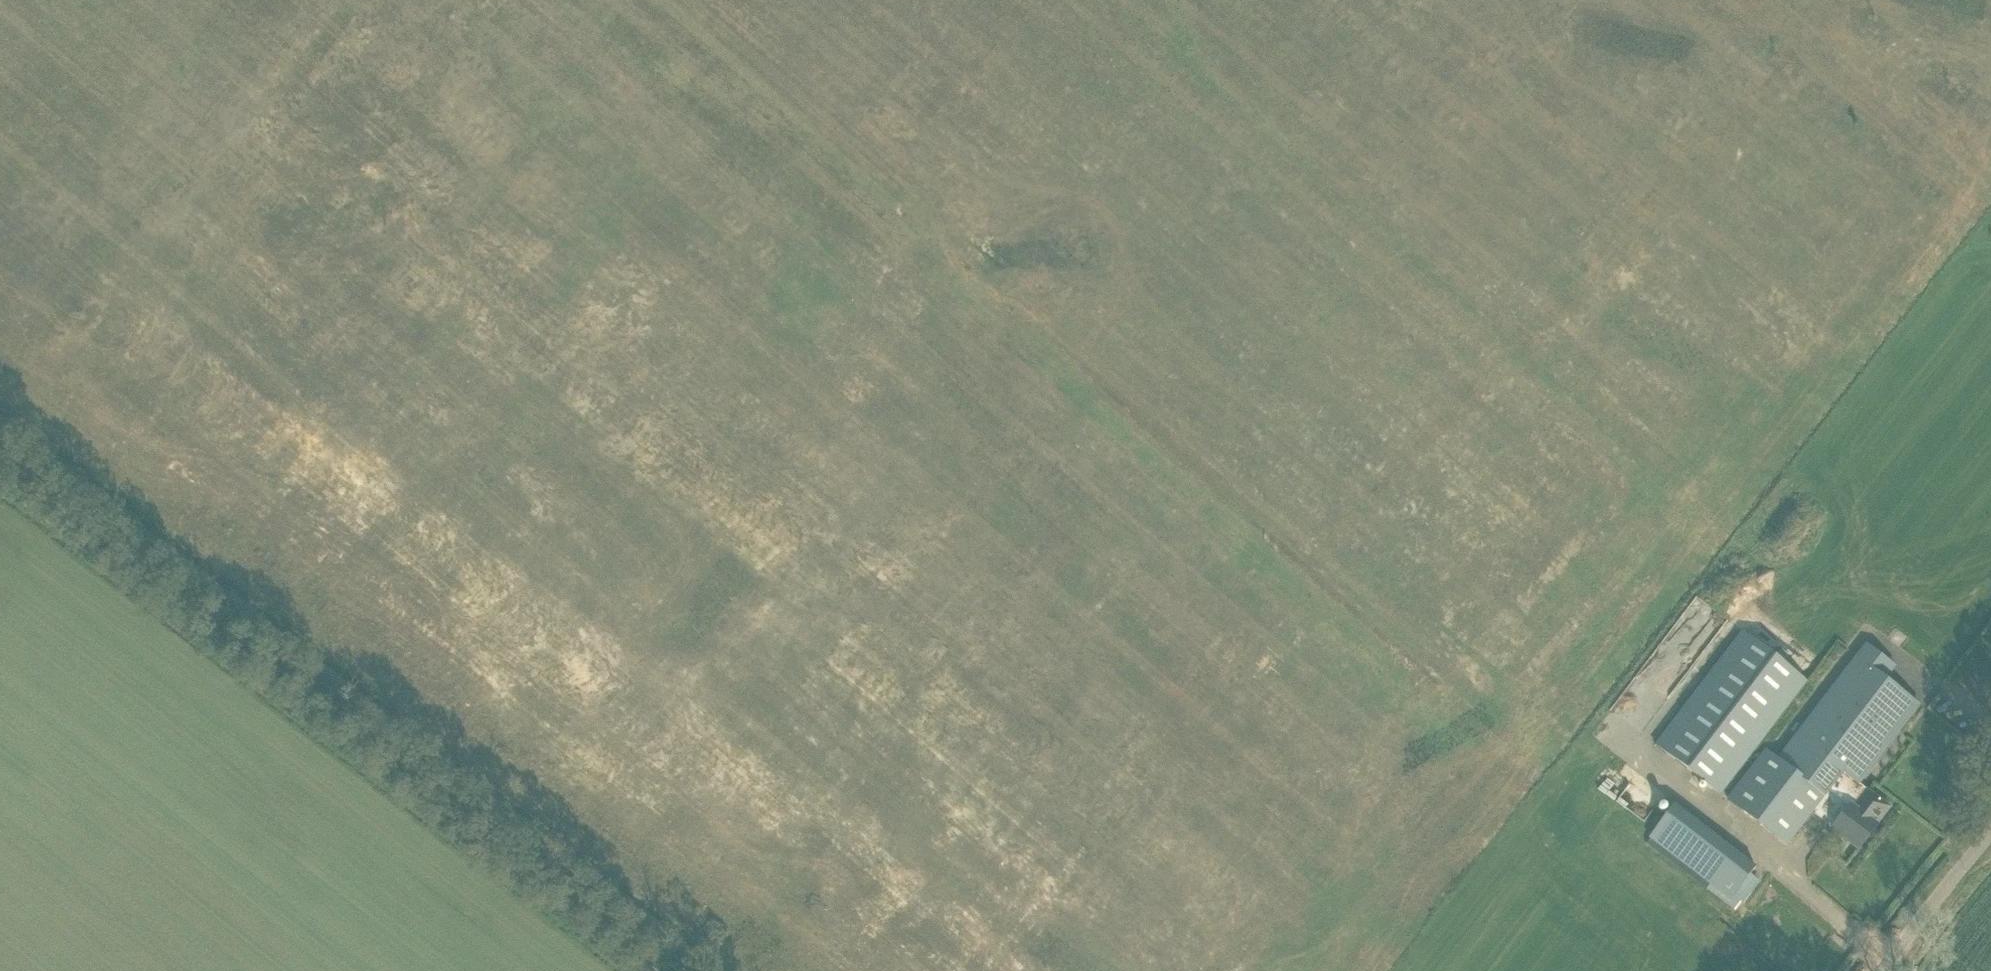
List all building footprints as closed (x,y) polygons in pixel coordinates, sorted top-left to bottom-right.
[(1741,631),(1655,744),(1720,795),(1747,761),(1755,750),(1807,681),(1741,631)] [(1754,767),(1728,800),(1771,833),(1787,846),(1812,813),(1832,829),(1831,830),(1858,850),(1876,826),(1875,825),(1889,807),(1852,779),(1912,701),(1885,680),(1895,667),(1865,645),(1856,657),(1777,760),(1766,751),(1762,756),(1761,756),(1753,766),(1754,767)] [(1597,793),(1617,799),(1624,778),(1604,772),(1597,793)] [(1649,837),(1716,889),(1740,857),(1674,805),(1649,837)] [(1740,857),(1716,889),(1731,900),(1755,868),(1740,857)]
